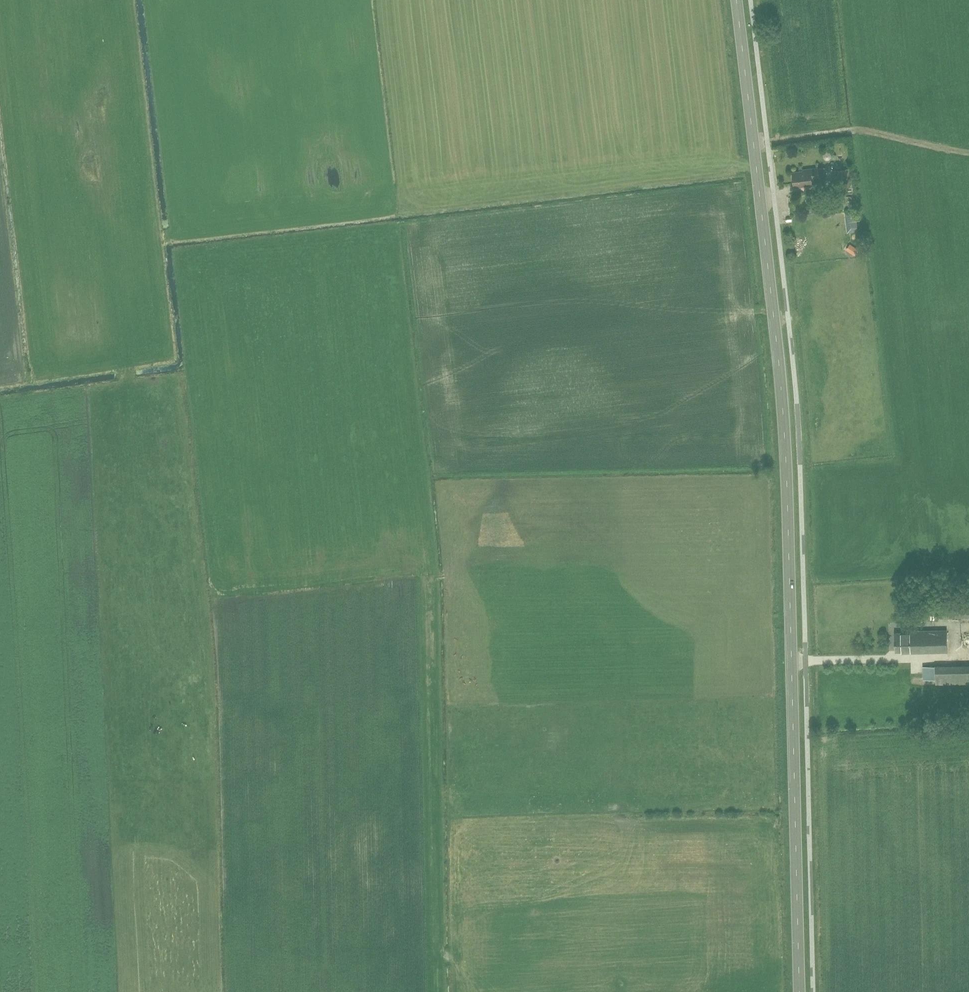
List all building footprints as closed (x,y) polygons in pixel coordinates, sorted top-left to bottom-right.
[(795,186),(825,182),(823,172),(825,172),(825,168),(819,168),(804,170),(804,171),(793,173),(795,186)] [(849,168),(835,170),(837,189),(851,187),(849,168)] [(855,255),(858,249),(851,244),(847,250),(855,255)] [(968,617),(968,598),(940,599),(941,618),(968,617)] [(910,653),(948,652),(947,630),(909,631),(909,633),(896,633),(896,651),(910,651),(910,653)] [(968,683),(968,665),(924,666),(925,679),(937,679),(937,684),(968,683)]
